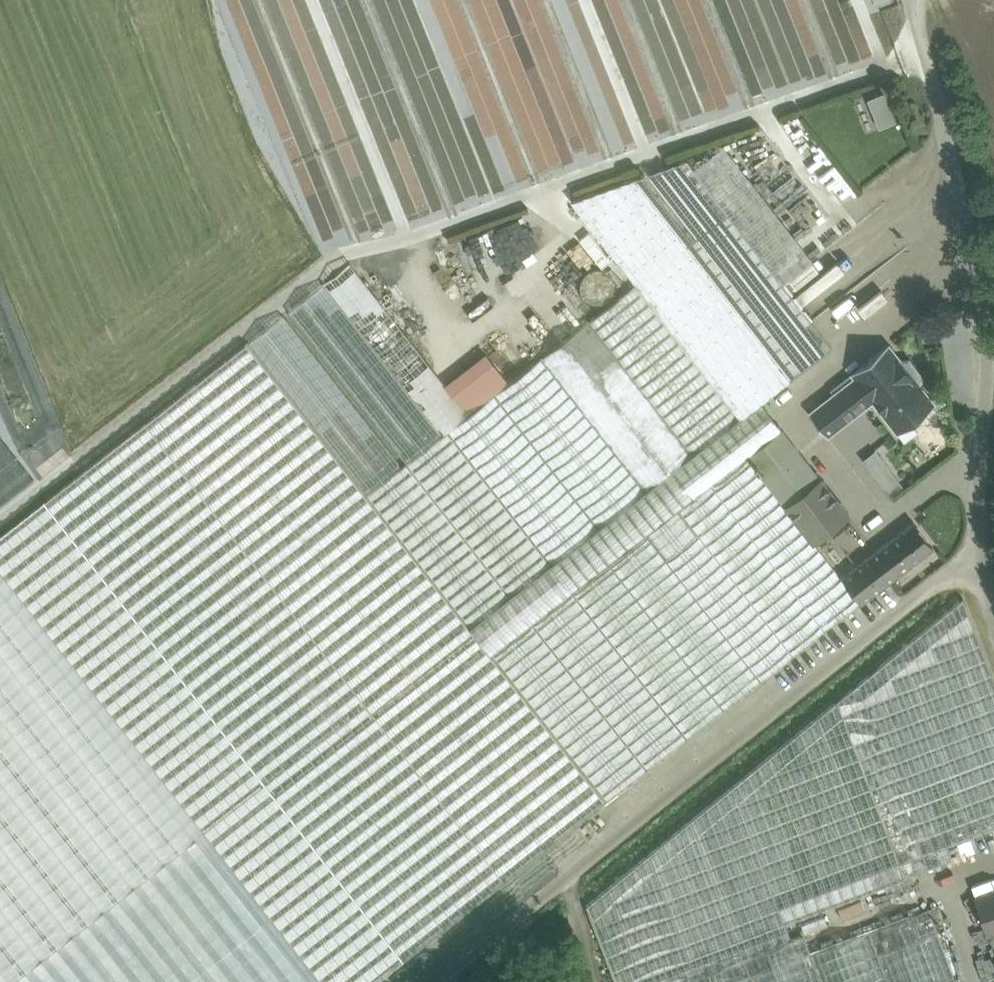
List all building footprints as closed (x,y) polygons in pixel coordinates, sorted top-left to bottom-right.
[(881,127),(898,121),(886,91),(869,98),(881,127)] [(508,385),(448,432),(552,565),(761,403),(832,348),(686,161),(571,202),(636,286),(508,385)] [(486,357),(448,387),(352,263),(324,285),(442,436),(448,432),(508,385),(486,357)] [(324,285),(323,284),(287,311),(407,464),(442,436),(324,285)] [(402,467),(282,314),(246,342),(367,495),(402,467)] [(367,495),(246,342),(143,420),(505,882),(607,802),(492,654),(367,495)] [(934,404),(889,346),(852,374),(856,378),(845,386),(858,403),(875,389),(902,424),(930,401),(933,405),(934,404)] [(845,386),(811,413),(828,436),(863,408),(858,403),(845,386)] [(761,403),(552,565),(573,591),(747,457),(782,429),(761,403)] [(505,882),(143,420),(45,502),(404,960),(505,882)] [(822,479),(782,429),(747,457),(786,507),(820,481),(822,479)] [(552,565),(448,432),(442,436),(407,464),(402,467),(367,495),(492,654),(573,592),(573,591),(552,565)] [(891,495),(905,483),(875,447),(860,460),(891,495)] [(573,591),(573,592),(688,739),(861,603),(842,578),(814,542),(786,507),(747,457),(573,591)] [(820,481),(786,507),(814,542),(849,515),(822,479),(820,481)] [(45,502),(0,537),(0,571),(203,830),(322,981),(377,981),(404,960),(45,502)] [(914,522),(868,558),(888,583),(934,548),(914,522)] [(868,558),(842,578),(861,603),(888,583),(868,558)] [(573,592),(492,654),(607,802),(688,739),(573,592)] [(587,906),(616,981),(677,981),(792,939),(786,923),(916,874),(916,873),(953,859),(948,845),(993,828),(993,679),(963,599),(587,906)] [(203,830),(10,981),(322,981),(203,830)] [(974,897),(987,935),(993,933),(993,890),(974,897)] [(736,981),(957,981),(929,909),(811,953),(736,981)] [(677,981),(736,981),(811,953),(804,934),(792,939),(677,981)]
